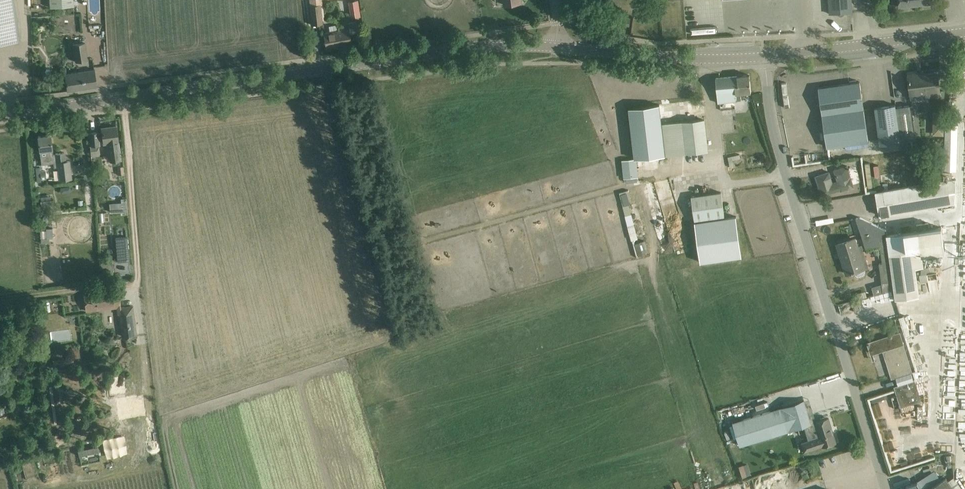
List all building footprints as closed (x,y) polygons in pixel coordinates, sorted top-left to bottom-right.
[(19,40),(14,0),(0,0),(0,43),(19,40)] [(845,13),(852,12),(851,0),(829,0),(830,14),(837,14),(841,16),(845,13)] [(320,4),(310,5),(312,25),(322,24),(320,4)] [(360,15),(359,7),(349,9),(350,16),(360,15)] [(630,26),(631,18),(618,16),(616,24),(630,26)] [(351,44),(350,34),(357,33),(355,21),(337,24),(338,31),(323,33),(326,48),(351,44)] [(73,45),(75,62),(87,60),(84,43),(73,45)] [(65,74),(66,81),(67,91),(97,86),(95,69),(65,74)] [(918,74),(909,75),(910,84),(912,99),(940,96),(939,84),(938,74),(918,76),(918,74)] [(741,93),(751,92),(750,75),(716,78),(719,103),(734,101),(742,100),(741,93)] [(827,147),(869,141),(860,82),(818,87),(827,147)] [(875,107),(877,117),(881,145),(901,142),(896,109),(896,104),(875,107)] [(705,144),(702,120),(662,124),(659,105),(629,109),(635,159),(637,159),(708,151),(707,143),(705,144)] [(911,107),(896,109),(901,142),(916,139),(911,107)] [(932,116),(932,121),(926,121),(926,129),(919,129),(919,134),(938,134),(938,116),(932,116)] [(957,170),(958,125),(945,125),(944,170),(957,170)] [(101,132),(102,142),(108,141),(111,161),(120,160),(116,126),(102,128),(102,132),(101,132)] [(99,132),(90,133),(91,145),(90,145),(91,151),(97,150),(100,145),(99,132)] [(40,146),(40,151),(42,165),(53,163),(54,168),(58,167),(59,180),(72,179),(70,161),(67,161),(65,152),(53,153),(50,135),(38,136),(40,146)] [(733,160),(740,158),(740,154),(728,157),(730,166),(734,165),(733,160)] [(622,160),(624,178),(639,176),(637,159),(635,159),(622,160)] [(741,164),(730,166),(731,172),(742,170),(741,164)] [(829,172),(816,176),(822,196),(841,189),(841,191),(854,187),(851,177),(852,177),(848,165),(833,170),(837,181),(833,183),(829,172)] [(118,175),(116,175),(117,182),(124,181),(123,174),(125,174),(124,166),(117,167),(118,175)] [(944,181),(905,187),(906,187),(882,191),(876,192),(880,216),(955,203),(956,179),(952,179),(952,171),(944,171),(944,181)] [(621,205),(630,203),(628,190),(619,191),(621,205)] [(721,192),(691,196),(695,220),(725,216),(721,192)] [(53,199),(40,201),(41,208),(55,206),(53,199)] [(629,204),(623,206),(635,254),(645,252),(641,239),(638,240),(629,204)] [(50,218),(45,214),(40,220),(46,224),(50,218)] [(725,217),(695,222),(700,262),(742,257),(736,216),(725,217)] [(860,217),(857,218),(861,233),(867,251),(880,247),(882,263),(879,264),(884,292),(894,291),(895,300),(920,296),(915,269),(925,267),(923,254),(946,251),(942,227),(887,235),(887,230),(860,217)] [(51,228),(40,228),(40,242),(51,242),(51,228)] [(128,237),(115,238),(117,262),(130,261),(128,237)] [(852,273),(855,272),(856,275),(858,276),(860,276),(864,274),(865,273),(866,271),(865,268),(868,267),(862,246),(858,247),(855,239),(838,245),(847,274),(852,272),(852,273)] [(111,280),(110,270),(102,271),(103,281),(111,280)] [(86,311),(99,309),(118,307),(119,314),(121,328),(124,327),(126,338),(136,336),(133,306),(127,307),(127,310),(121,311),(119,291),(97,294),(96,292),(84,294),(86,311)] [(861,310),(858,300),(852,302),(855,312),(861,310)] [(898,333),(878,340),(868,343),(872,354),(883,350),(892,378),(911,372),(898,333)] [(72,346),(73,358),(53,360),(54,365),(74,362),(74,358),(80,357),(79,345),(72,346)] [(928,384),(929,376),(914,381),(895,387),(901,407),(921,400),(921,399),(930,396),(927,389),(926,385),(928,384)] [(790,405),(781,408),(788,431),(798,428),(807,426),(800,402),(790,405)] [(780,407),(732,422),(740,446),(788,431),(781,408),(780,407)] [(829,418),(816,422),(820,437),(802,443),(805,452),(823,446),(836,442),(829,418)] [(105,458),(128,454),(124,435),(101,439),(105,458)] [(87,455),(89,461),(99,459),(95,445),(78,449),(80,457),(87,455)] [(747,463),(739,464),(740,476),(749,475),(747,463)] [(77,468),(78,481),(103,478),(101,465),(77,468)] [(929,488),(953,488),(946,478),(929,488)]
